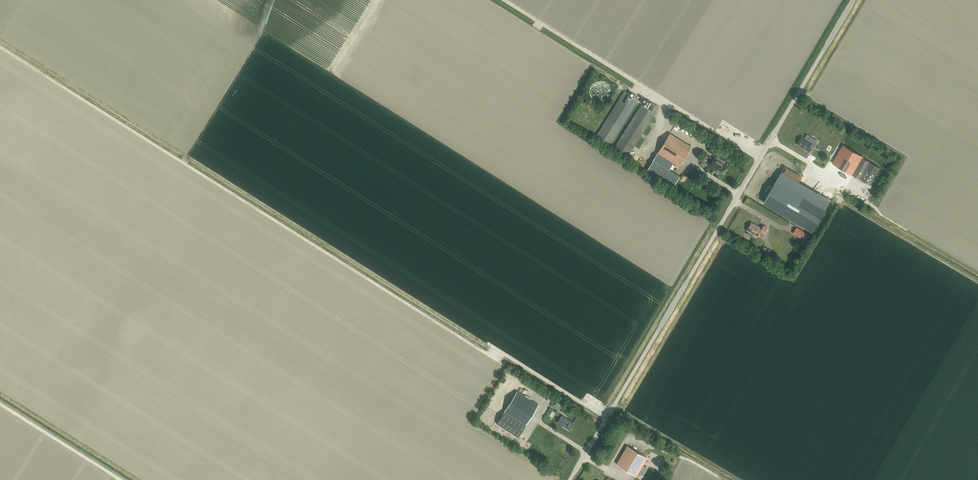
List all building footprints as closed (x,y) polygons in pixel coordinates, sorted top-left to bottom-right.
[(593,101),(606,98),(605,97),(602,98),(601,95),(603,94),(602,88),(596,89),(595,84),(586,86),(588,95),(591,94),(593,101)] [(624,91),(607,118),(595,136),(610,145),(638,100),(624,91)] [(648,109),(641,104),(614,148),(628,157),(658,107),(652,103),(648,109)] [(691,147),(670,134),(658,153),(673,163),(679,167),(691,147)] [(797,145),(807,151),(810,153),(812,148),(810,147),(812,143),(802,137),(797,145)] [(843,145),(833,163),(853,175),(863,158),(863,157),(843,145)] [(718,152),(710,147),(708,151),(715,156),(718,152)] [(673,163),(658,153),(653,160),(669,170),(673,163)] [(710,165),(717,169),(716,171),(716,172),(716,171),(722,175),(723,172),(724,172),(723,171),(726,165),(724,163),(725,162),(718,158),(717,159),(714,157),(710,165)] [(863,158),(853,175),(861,179),(871,162),(863,158)] [(653,160),(645,173),(661,183),(663,179),(673,186),(679,177),(669,170),(653,160)] [(880,168),(871,162),(861,179),(870,185),(880,168)] [(825,208),(776,180),(763,202),(812,231),(825,208)] [(757,237),(760,231),(764,234),(767,228),(763,226),(761,229),(751,223),(746,231),(748,232),(748,233),(748,234),(753,237),(754,237),(755,235),(757,237)] [(810,235),(797,228),(793,234),(806,241),(810,235)] [(771,251),(764,247),(761,251),(769,255),(771,251)] [(538,405),(517,391),(504,412),(526,425),(538,405)] [(586,407),(589,405),(592,409),(595,407),(594,405),(590,398),(583,402),(586,407)] [(526,425),(504,412),(497,424),(518,437),(526,425)] [(569,430),(574,423),(562,415),(557,422),(569,430)] [(637,476),(647,457),(627,446),(616,464),(637,476)]
